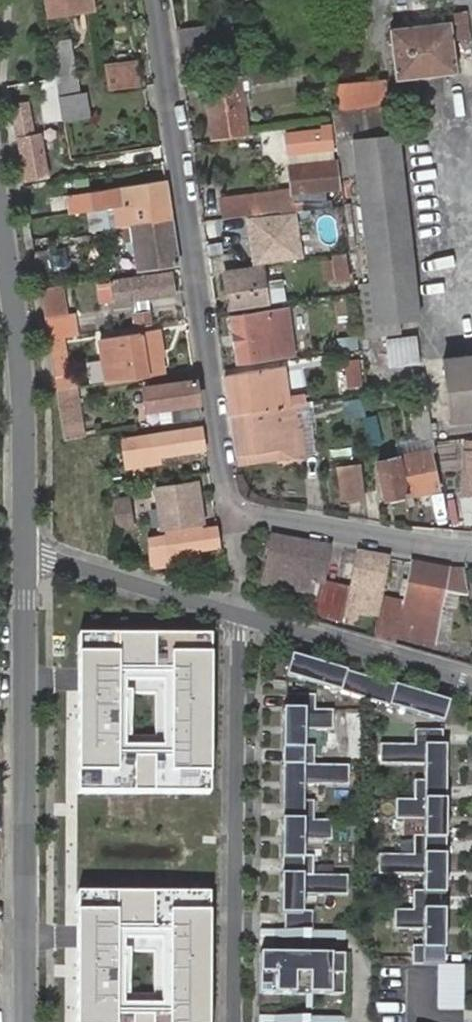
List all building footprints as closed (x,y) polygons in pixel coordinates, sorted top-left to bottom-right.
[(46,18),(95,10),(93,0),(44,0),(46,18)] [(456,71),(453,52),(452,39),(467,37),(464,13),(448,15),(449,21),(392,29),(398,79),(456,71)] [(176,31),(180,58),(210,55),(206,27),(176,31)] [(51,44),(59,97),(76,95),(69,42),(51,44)] [(103,65),(107,91),(138,88),(135,61),(103,65)] [(234,95),(244,94),(242,76),(231,77),(234,95)] [(231,77),(205,81),(212,140),(249,135),(244,94),(234,95),(231,77)] [(336,111),(333,112),(334,122),(341,175),(356,172),(360,204),(404,198),(393,103),(385,105),(382,81),(333,87),(336,111)] [(76,95),(59,97),(62,122),(87,119),(83,93),(76,95)] [(30,117),(15,120),(18,140),(20,140),(26,180),(47,177),(40,137),(32,138),(30,117)] [(335,147),(332,123),(323,124),(323,129),(287,134),(290,153),(335,147)] [(295,189),(221,200),(224,218),(280,211),(282,213),(343,205),(336,160),(292,166),(295,189)] [(170,201),(167,182),(93,193),(95,212),(114,210),(123,208),(170,201)] [(404,198),(360,204),(368,262),(411,257),(404,198)] [(173,221),(170,201),(123,208),(127,228),(133,227),(173,221)] [(27,204),(29,222),(40,220),(37,203),(27,204)] [(114,210),(116,229),(127,228),(123,208),(114,210)] [(296,212),(247,219),(253,264),(302,257),(296,212)] [(40,220),(29,222),(32,236),(54,232),(53,222),(40,222),(40,220)] [(140,271),(179,265),(173,221),(133,227),(140,271)] [(34,250),(39,282),(43,281),(44,287),(50,286),(49,280),(52,279),(47,247),(34,250)] [(348,281),(345,257),(333,259),(336,283),(348,281)] [(419,316),(411,257),(368,262),(371,285),(362,286),(368,335),(400,331),(398,319),(419,316)] [(231,311),(266,306),(265,302),(285,299),(282,277),(262,280),(260,269),(226,274),(231,311)] [(171,275),(110,284),(113,304),(173,295),(171,275)] [(40,291),(45,320),(48,341),(61,339),(68,338),(65,318),(60,288),(40,291)] [(350,296),(336,297),(341,337),(354,336),(350,296)] [(288,311),(232,319),(238,362),(294,354),(288,311)] [(136,314),(138,328),(154,326),(151,312),(136,314)] [(110,383),(163,374),(161,353),(163,353),(160,333),(158,333),(104,341),(110,383)] [(417,335),(384,340),(388,367),(421,362),(417,335)] [(67,378),(63,347),(61,339),(48,341),(49,349),(54,380),(67,378)] [(443,359),(447,400),(471,396),(471,356),(443,359)] [(357,358),(345,359),(348,386),(361,384),(357,358)] [(286,382),(283,368),(272,369),(274,384),(286,382)] [(272,369),(226,376),(231,416),(277,408),(283,407),(291,406),(292,406),(301,404),(300,397),(288,398),(286,382),(274,384),(272,369)] [(67,378),(54,380),(56,392),(76,389),(74,377),(67,378)] [(170,424),(201,419),(196,381),(144,387),(147,410),(159,409),(168,408),(170,424)] [(76,389),(56,392),(64,440),(76,438),(83,437),(76,389)] [(344,398),(348,420),(366,417),(362,395),(344,398)] [(447,400),(450,421),(471,419),(471,396),(447,400)] [(277,408),(231,416),(237,457),(280,450),(295,448),(296,457),(316,454),(309,403),(301,404),(292,406),(291,406),(283,407),(277,408)] [(161,425),(170,424),(168,408),(159,409),(161,425)] [(430,411),(411,414),(416,443),(398,446),(400,460),(407,498),(438,491),(430,454),(428,444),(434,443),(430,411)] [(377,415),(367,417),(371,443),(381,441),(377,415)] [(205,449),(203,428),(136,438),(124,443),(128,467),(160,463),(159,455),(205,449)] [(465,444),(463,494),(471,495),(471,444),(465,444)] [(280,450),(237,457),(238,466),(296,457),(295,448),(280,450)] [(407,498),(400,460),(379,464),(387,501),(407,498)] [(361,467),(340,470),(345,500),(367,497),(361,467)] [(195,483),(157,489),(162,529),(202,523),(195,483)] [(454,496),(443,497),(447,523),(458,521),(454,496)] [(130,501),(114,502),(118,525),(133,524),(130,501)] [(145,538),(150,570),(179,565),(178,555),(220,549),(217,527),(145,538)] [(312,595),(307,618),(346,629),(348,622),(354,591),(354,590),(325,585),(332,549),(272,538),(266,572),(294,578),(291,591),(312,595)] [(377,621),(382,597),(390,560),(361,554),(354,590),(354,591),(348,622),(359,624),(361,617),(377,621)] [(444,593),(467,597),(464,573),(413,563),(405,602),(382,597),(374,638),(396,644),(398,635),(435,642),(438,625),(435,625),(436,616),(440,616),(444,593)] [(263,585),(291,591),(294,578),(266,572),(263,585)] [(221,636),(80,635),(79,793),(220,794),(221,636)] [(447,701),(289,655),(283,677),(441,722),(447,701)] [(330,731),(330,711),(280,711),(280,751),(283,751),(283,766),(312,766),(312,747),(302,747),(302,731),(330,731)] [(441,762),(441,747),(378,746),(378,766),(423,767),(423,782),(413,782),(412,802),(444,802),(445,762),(441,762)] [(346,786),(347,766),(312,766),(283,766),(280,766),(279,806),(283,806),(283,821),(311,821),(311,802),(301,802),(301,786),(346,786)] [(444,842),(444,802),(412,802),(394,801),(394,821),(422,822),(422,837),(412,837),(412,857),(440,857),(440,842),(444,842)] [(330,841),(330,821),(311,821),(283,821),(279,821),(279,861),(283,861),(283,876),(311,876),(311,857),(301,857),(301,841),(330,841)] [(444,897),(444,857),(440,857),(412,857),(377,856),(377,876),(422,877),(422,892),(412,892),(412,912),(440,912),(440,897),(444,897)] [(346,896),(346,876),(311,876),(283,876),(279,876),(279,916),(282,916),(282,931),(310,931),(311,912),(301,912),(301,896),(346,896)] [(77,890),(75,1021),(218,1021),(220,892),(77,890)] [(443,952),(444,912),(440,912),(412,912),(393,911),(393,931),(422,932),(422,947),(412,947),(411,966),(437,966),(440,967),(440,952),(443,952)] [(340,1003),(340,953),(256,952),(255,1002),(340,1003)] [(465,967),(437,966),(437,1010),(465,1011),(465,967)]
